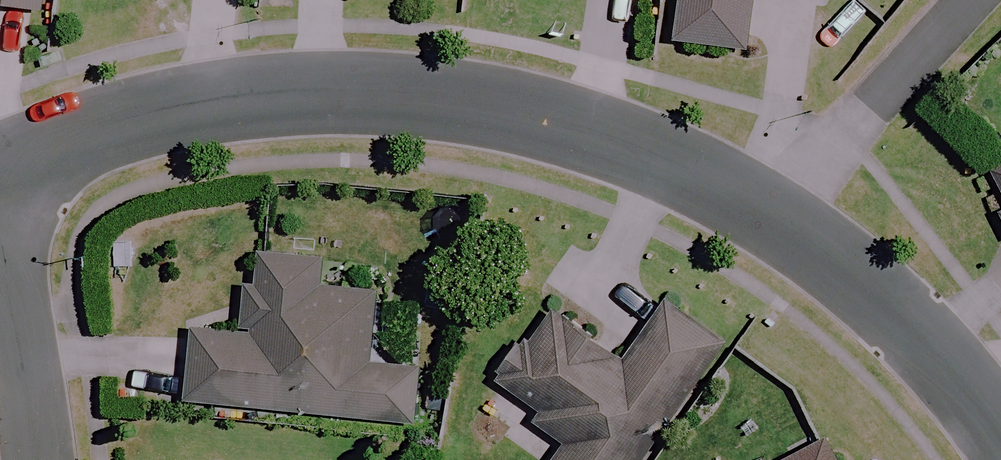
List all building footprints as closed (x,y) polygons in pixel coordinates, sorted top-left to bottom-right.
[(51,10),(53,0),(0,0),(0,4),(51,10)] [(680,41),(751,50),(758,0),(686,0),(680,41)] [(328,260),(262,254),(253,337),(199,331),(192,400),(426,424),(432,371),(375,365),(383,290),(325,284),(328,260)] [(675,300),(638,351),(611,352),(555,311),(503,383),(577,438),(561,459),(647,459),(733,343),(675,300)] [(833,442),(796,459),(842,459),(833,442)]
